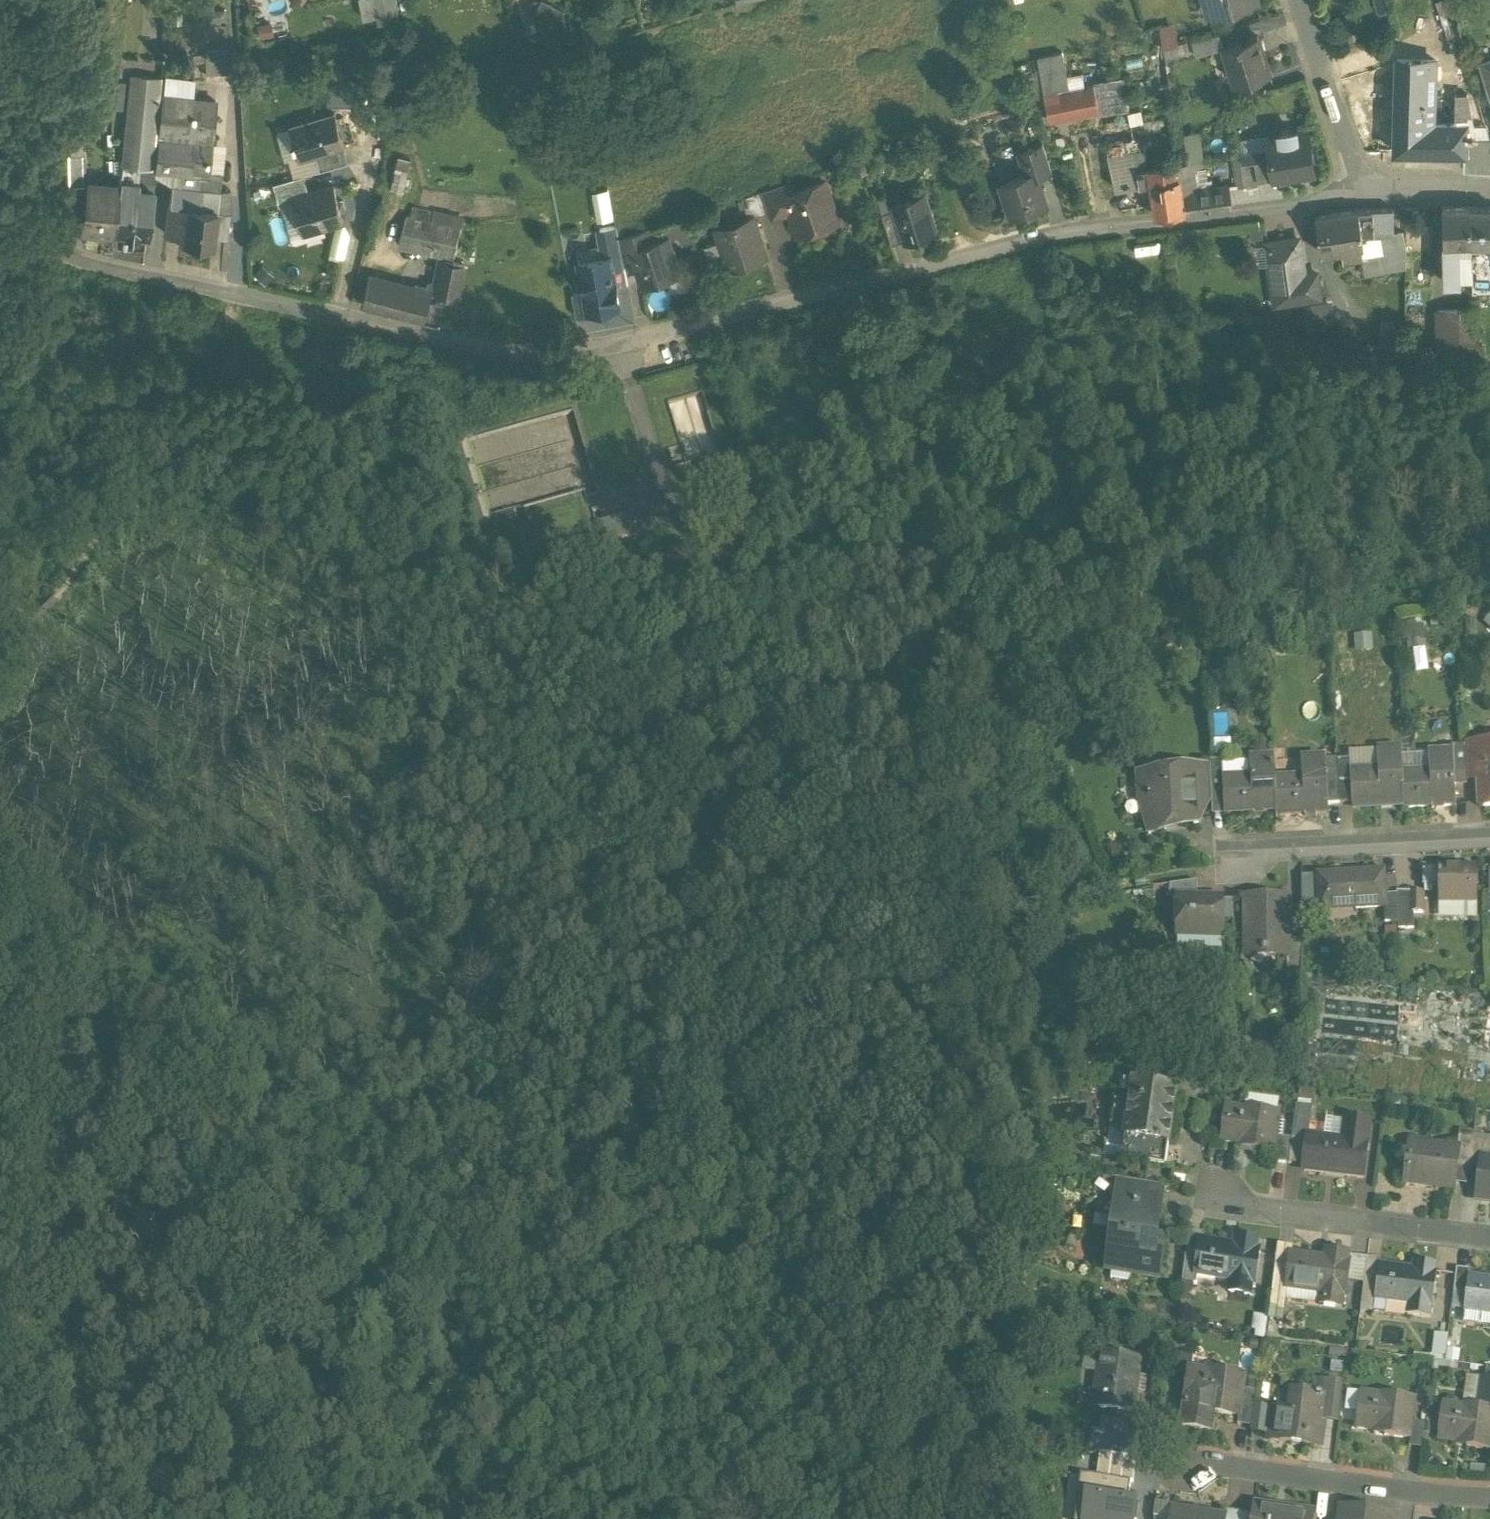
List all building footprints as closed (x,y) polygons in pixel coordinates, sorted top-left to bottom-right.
[(202,17),(226,16),(225,5),(213,6),(213,0),(201,0),(202,17)] [(363,10),(380,8),(381,14),(395,12),(393,0),(361,0),(363,10)] [(563,8),(550,1),(543,15),(556,22),(563,8)] [(1453,11),(1441,14),(1448,37),(1460,33),(1453,11)] [(1175,17),(1160,19),(1163,42),(1178,40),(1175,17)] [(1220,28),(1193,36),(1197,50),(1224,43),(1224,42),(1220,28)] [(1258,32),(1224,42),(1224,43),(1236,81),(1269,71),(1258,32)] [(1062,49),(1038,54),(1046,92),(1056,91),(1055,85),(1069,83),(1062,49)] [(1435,57),(1397,56),(1395,97),(1423,98),(1423,99),(1427,99),(1428,75),(1435,75),(1435,57)] [(158,74),(130,72),(122,161),(139,162),(150,163),(158,74)] [(1093,79),(1094,84),(1097,107),(1128,102),(1124,74),(1093,79)] [(192,79),(165,75),(163,92),(190,96),(192,79)] [(1056,91),(1046,92),(1050,115),(1097,107),(1094,84),(1056,91)] [(1467,89),(1455,89),(1454,118),(1466,119),(1466,120),(1473,120),(1467,89)] [(190,96),(163,92),(158,133),(209,139),(214,99),(190,96)] [(1454,118),(1422,117),(1423,99),(1423,98),(1395,97),(1394,147),(1464,149),(1464,132),(1466,132),(1466,120),(1466,119),(1454,118)] [(334,114),(291,126),(300,158),(315,154),(342,146),(343,146),(334,114)] [(1200,127),(1184,129),(1186,159),(1204,157),(1200,127)] [(1295,127),(1279,130),(1279,132),(1267,133),(1269,145),(1273,175),(1274,176),(1288,174),(1288,175),(1299,174),(1299,173),(1313,171),(1307,128),(1296,129),(1295,127)] [(1464,132),(1464,149),(1463,162),(1489,163),(1489,133),(1466,132),(1464,132)] [(209,139),(158,133),(155,164),(173,166),(206,170),(206,169),(209,139)] [(1149,163),(1144,140),(1133,135),(1106,140),(1117,184),(1137,182),(1151,180),(1151,178),(1180,174),(1178,160),(1178,159),(1149,163)] [(224,140),(209,139),(206,169),(220,170),(224,140)] [(1051,167),(1043,140),(1017,149),(1024,172),(1036,168),(1037,172),(1051,167)] [(1269,145),(1241,149),(1242,158),(1255,156),(1255,157),(1258,177),(1273,175),(1269,145)] [(342,146),(315,154),(320,168),(346,161),(342,146)] [(81,149),(67,149),(68,179),(81,179),(81,149)] [(1241,151),(1231,153),(1236,184),(1246,183),(1242,159),(1241,151)] [(1180,160),(1178,160),(1180,174),(1183,192),(1198,190),(1195,168),(1205,166),(1204,157),(1186,159),(1180,160)] [(1242,158),(1242,159),(1246,183),(1246,184),(1258,183),(1258,177),(1255,157),(1242,158)] [(139,162),(122,161),(117,196),(152,201),(154,189),(137,187),(139,162)] [(206,170),(173,166),(171,181),(218,187),(220,170),(206,169),(206,170)] [(409,170),(397,167),(392,189),(404,192),(409,170)] [(1024,172),(1000,180),(1010,211),(1046,200),(1037,172),(1036,168),(1024,172)] [(304,173),(273,182),(279,202),(294,197),(294,196),(309,191),(304,173)] [(1180,174),(1151,178),(1151,180),(1155,211),(1185,207),(1183,192),(1180,174)] [(118,184),(87,180),(82,224),(112,228),(116,196),(118,184)] [(793,191),(789,180),(761,189),(771,218),(792,211),(787,194),(793,191)] [(218,187),(171,181),(165,231),(182,233),(181,236),(213,240),(214,231),(225,232),(228,208),(216,207),(218,187)] [(793,191),(787,194),(792,211),(799,231),(837,219),(825,181),(793,191)] [(309,191),(294,196),(294,197),(304,231),(345,219),(334,184),(309,191)] [(596,217),(614,215),(611,185),(593,187),(596,217)] [(1198,190),(1183,192),(1185,207),(1233,202),(1229,185),(1198,190)] [(924,191),(893,201),(895,206),(905,236),(935,226),(924,191)] [(117,196),(116,196),(112,228),(145,233),(148,234),(152,201),(117,196)] [(1470,203),(1442,204),(1443,239),(1459,238),(1471,238),(1470,203)] [(1470,203),(1471,238),(1489,238),(1489,204),(1470,203)] [(433,207),(413,204),(411,214),(430,219),(432,211),(433,207)] [(895,206),(882,210),(892,240),(905,236),(895,206)] [(1358,207),(1362,235),(1380,233),(1396,230),(1394,206),(1358,207)] [(1353,207),(1315,212),(1321,249),(1342,246),(1343,255),(1363,253),(1361,244),(1364,243),(1362,235),(1359,211),(1356,211),(1353,209),(1353,207)] [(463,216),(445,212),(445,213),(432,211),(430,219),(461,225),(463,216)] [(411,214),(405,213),(399,242),(455,255),(461,225),(430,219),(411,214)] [(753,214),(717,226),(730,265),(766,253),(753,214)] [(650,225),(633,231),(638,245),(655,240),(650,225)] [(1396,230),(1380,233),(1383,247),(1379,248),(1381,261),(1406,255),(1406,244),(1402,228),(1396,230)] [(145,233),(133,231),(130,251),(142,253),(145,233)] [(633,231),(618,236),(623,259),(635,256),(634,251),(633,247),(638,245),(633,231)] [(618,232),(599,236),(602,255),(610,254),(613,270),(624,267),(623,259),(618,236),(618,232)] [(1298,235),(1268,240),(1276,299),(1320,293),(1316,269),(1303,271),(1298,235)] [(638,245),(633,247),(634,251),(635,256),(645,283),(677,273),(665,237),(638,245)] [(1459,238),(1443,239),(1444,280),(1460,279),(1459,238)] [(1471,238),(1459,238),(1460,279),(1472,279),(1471,244),(1471,238)] [(1379,248),(1367,250),(1371,272),(1382,271),(1381,261),(1379,248)] [(602,255),(578,260),(584,289),(587,309),(589,309),(619,303),(613,270),(610,254),(602,255)] [(465,262),(444,257),(438,283),(436,288),(446,291),(459,294),(465,262)] [(426,286),(414,283),(414,286),(369,275),(364,303),(439,321),(446,291),(436,288),(438,283),(428,280),(426,286)] [(584,289),(572,291),(576,315),(590,313),(589,309),(587,309),(584,289)] [(1473,308),(1437,309),(1438,336),(1474,335),(1473,308)] [(702,391),(666,402),(680,447),(667,450),(673,469),(721,455),(702,391)] [(574,410),(461,443),(484,522),(496,518),(498,526),(517,520),(515,513),(584,493),(586,500),(599,496),(574,410)] [(603,507),(591,511),(595,523),(607,519),(603,507)] [(630,517),(599,526),(605,544),(636,535),(630,517)] [(1478,747),(1464,748),(1466,781),(1478,780),(1480,780),(1479,754),(1478,747)] [(1464,748),(1452,749),(1452,752),(1454,784),(1466,784),(1466,781),(1464,748)] [(1401,750),(1376,752),(1377,770),(1350,772),(1351,803),(1351,808),(1403,805),(1402,773),(1401,750)] [(1452,752),(1428,753),(1429,772),(1402,773),(1403,805),(1404,809),(1455,806),(1454,784),(1452,752)] [(1479,754),(1480,780),(1478,780),(1479,807),(1489,806),(1489,753),(1479,754)] [(1273,758),(1250,760),(1250,778),(1222,780),(1224,816),(1276,813),(1273,761),(1273,758)] [(1325,759),(1273,761),(1276,813),(1276,816),(1328,814),(1325,759)] [(1349,759),(1337,760),(1339,804),(1351,803),(1350,772),(1349,759)] [(1209,768),(1195,769),(1196,795),(1197,795),(1211,794),(1209,768)] [(1195,769),(1169,770),(1169,776),(1138,778),(1139,803),(1147,803),(1149,836),(1161,836),(1166,831),(1166,827),(1198,825),(1197,795),(1196,795),(1195,769)] [(1477,869),(1439,869),(1439,870),(1439,886),(1439,903),(1477,903),(1477,869)] [(1439,886),(1439,870),(1424,870),(1424,886),(1439,886)] [(1383,873),(1318,877),(1318,878),(1320,907),(1354,905),(1355,910),(1384,908),(1385,908),(1385,897),(1383,873)] [(1318,878),(1302,879),(1302,913),(1320,912),(1320,907),(1318,878)] [(1197,883),(1169,888),(1169,903),(1177,903),(1177,902),(1197,901),(1197,883)] [(1409,893),(1396,893),(1397,896),(1398,922),(1398,929),(1413,928),(1414,913),(1409,913),(1409,893)] [(1424,893),(1409,893),(1409,913),(1414,913),(1424,913),(1424,893)] [(1397,896),(1385,897),(1385,908),(1384,908),(1385,923),(1398,922),(1397,896)] [(1288,899),(1246,899),(1246,952),(1260,952),(1266,958),(1287,958),(1288,958),(1288,941),(1288,899)] [(1197,901),(1177,902),(1177,903),(1177,938),(1222,938),(1222,902),(1197,901)] [(1302,941),(1288,941),(1288,958),(1287,958),(1287,974),(1301,974),(1302,941)] [(1175,1091),(1132,1085),(1130,1097),(1126,1130),(1125,1141),(1168,1147),(1175,1091)] [(1130,1097),(1115,1095),(1111,1128),(1126,1130),(1130,1097)] [(1243,1110),(1224,1108),(1220,1144),(1239,1146),(1239,1149),(1273,1154),(1274,1154),(1276,1137),(1279,1113),(1243,1108),(1243,1110)] [(1342,1142),(1307,1138),(1307,1141),(1304,1167),(1303,1171),(1363,1179),(1369,1125),(1344,1122),(1342,1142)] [(1291,1139),(1276,1137),(1274,1154),(1273,1154),(1272,1163),(1288,1165),(1291,1139)] [(1307,1141),(1291,1139),(1288,1165),(1304,1167),(1307,1141)] [(1168,1147),(1125,1141),(1121,1165),(1165,1171),(1168,1147)] [(1472,1144),(1458,1142),(1457,1151),(1458,1151),(1456,1169),(1468,1171),(1472,1144)] [(1486,1145),(1472,1143),(1472,1144),(1468,1171),(1480,1172),(1482,1160),(1484,1160),(1486,1145)] [(1457,1151),(1410,1145),(1405,1185),(1453,1191),(1456,1169),(1458,1151),(1457,1151)] [(1482,1160),(1480,1172),(1477,1198),(1488,1195),(1489,1203),(1489,1161),(1484,1160),(1482,1160)] [(1162,1190),(1120,1185),(1117,1207),(1159,1212),(1162,1190)] [(1159,1212),(1117,1207),(1109,1272),(1134,1275),(1133,1279),(1157,1282),(1162,1244),(1152,1243),(1156,1213),(1159,1214),(1159,1212)] [(1202,1238),(1188,1237),(1182,1286),(1197,1288),(1198,1279),(1196,1279),(1200,1245),(1202,1245),(1202,1238)] [(1235,1241),(1234,1249),(1202,1245),(1200,1245),(1196,1279),(1198,1279),(1230,1283),(1228,1294),(1251,1297),(1252,1286),(1254,1286),(1259,1252),(1256,1252),(1257,1243),(1235,1241)] [(1293,1250),(1277,1248),(1274,1274),(1289,1275),(1291,1256),(1292,1256),(1293,1250)] [(1292,1256),(1291,1256),(1289,1275),(1287,1290),(1321,1294),(1320,1306),(1342,1309),(1343,1297),(1345,1297),(1349,1263),(1347,1263),(1348,1255),(1326,1252),(1325,1260),(1292,1256)] [(1380,1261),(1367,1259),(1364,1284),(1376,1285),(1379,1267),(1380,1261)] [(1435,1266),(1414,1263),(1413,1272),(1379,1267),(1376,1285),(1375,1301),(1409,1305),(1407,1316),(1429,1319),(1430,1308),(1432,1308),(1436,1275),(1434,1274),(1435,1266)] [(1469,1272),(1456,1271),(1453,1295),(1466,1297),(1469,1278),(1469,1272)] [(1469,1278),(1466,1297),(1464,1312),(1489,1315),(1489,1281),(1469,1278)] [(1431,1359),(1446,1361),(1449,1335),(1434,1333),(1431,1359)] [(1141,1367),(1101,1362),(1094,1416),(1134,1421),(1141,1367)] [(1244,1378),(1207,1374),(1207,1376),(1189,1374),(1182,1433),(1202,1435),(1203,1434),(1212,1435),(1215,1417),(1238,1420),(1239,1420),(1241,1403),(1244,1378)] [(1482,1381),(1479,1408),(1489,1410),(1489,1382),(1485,1382),(1482,1381)] [(1086,1385),(1082,1408),(1091,1410),(1095,1387),(1086,1385)] [(1342,1395),(1322,1392),(1321,1397),(1324,1398),(1321,1419),(1324,1419),(1339,1421),(1342,1395)] [(1289,1412),(1272,1410),(1267,1443),(1320,1450),(1324,1419),(1321,1419),(1324,1398),(1321,1397),(1291,1394),(1291,1396),(1289,1412)] [(1379,1397),(1360,1395),(1355,1431),(1374,1433),(1374,1437),(1410,1441),(1412,1425),(1415,1400),(1379,1396),(1379,1397)] [(1254,1405),(1241,1403),(1239,1420),(1238,1420),(1237,1428),(1251,1430),(1254,1405)] [(1461,1406),(1461,1408),(1442,1406),(1437,1441),(1456,1444),(1456,1447),(1489,1452),(1489,1410),(1479,1408),(1461,1406)] [(1425,1426),(1412,1425),(1410,1441),(1409,1449),(1422,1451),(1425,1426)] [(1132,1446),(1100,1442),(1097,1462),(1101,1463),(1129,1466),(1132,1446)] [(1134,1490),(1137,1467),(1129,1466),(1101,1463),(1098,1486),(1131,1490),(1134,1490)] [(1129,1511),(1131,1490),(1098,1486),(1082,1484),(1080,1505),(1086,1506),(1129,1511)] [(1086,1506),(1085,1518),(1135,1518),(1136,1512),(1129,1511),(1086,1506)] [(1253,1508),(1252,1518),(1314,1518),(1315,1515),(1253,1508)]
